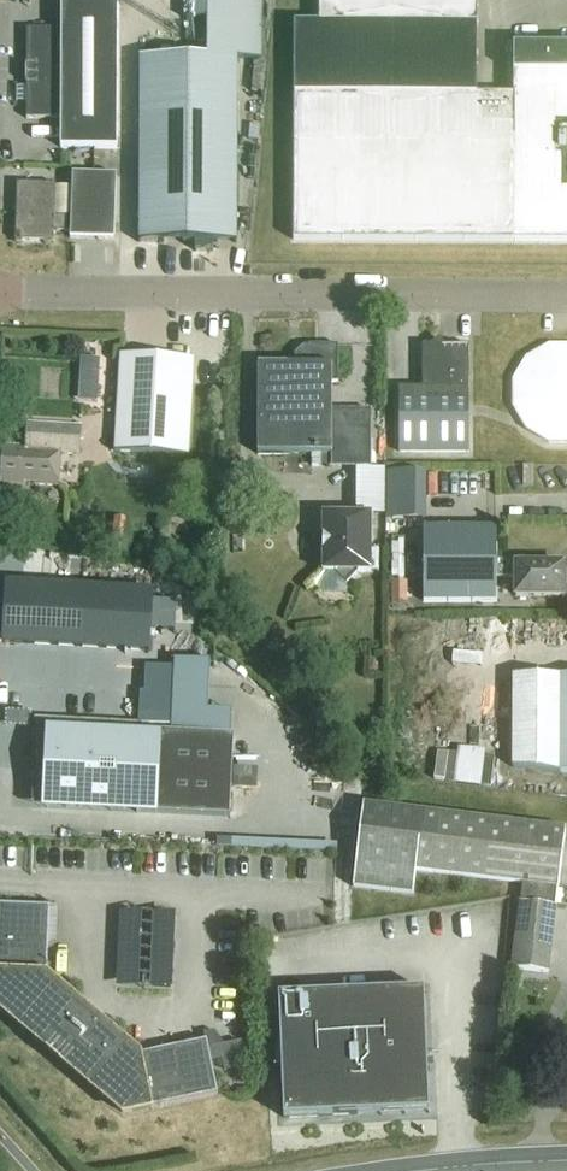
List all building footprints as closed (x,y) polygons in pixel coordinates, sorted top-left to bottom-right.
[(144,248),(188,248),(196,248),(196,257),(211,257),(211,248),(237,248),(238,63),(262,63),(262,0),(190,0),(190,24),(207,24),(206,63),(140,62),(139,247),(144,248)] [(294,99),(477,100),(478,0),(320,0),(320,17),(295,16),(294,99)] [(62,33),(27,33),(26,123),(61,123),(60,152),(117,153),(119,5),(62,4),(62,33)] [(514,247),(566,248),(566,53),(514,52),(514,101),(479,100),(294,99),(293,246),(514,247)] [(72,192),(55,192),(55,189),(17,188),(15,246),(53,247),(54,237),(70,237),(70,243),(114,245),(116,181),(72,179),(72,192)] [(401,453),(470,453),(470,346),(425,345),(425,387),(401,387),(401,453)] [(295,360),(295,365),(282,365),(282,371),(258,371),(257,454),(312,454),(312,466),(371,466),(371,411),(331,411),(331,389),(338,389),(338,351),(308,350),(308,352),(303,352),(295,360)] [(549,352),(527,365),(514,387),(514,413),(527,435),(549,448),(566,449),(566,352),(549,352)] [(86,356),(85,390),(103,391),(104,356),(86,356)] [(116,357),(107,455),(180,461),(190,364),(116,357)] [(79,457),(81,427),(29,424),(27,454),(3,452),(1,483),(55,487),(57,456),(79,457)] [(391,517),(431,518),(432,469),(392,469),(391,517)] [(347,584),(354,579),(370,579),(371,521),(323,521),(322,579),(340,579),(347,584)] [(496,567),(496,535),(423,535),(423,608),(496,608),(496,584),(515,584),(515,603),(564,603),(564,591),(566,591),(566,579),(564,576),(564,571),(529,571),(525,567),(496,567)] [(154,596),(9,588),(6,646),(151,654),(154,596)] [(184,618),(183,633),(207,635),(209,595),(168,593),(167,617),(184,618)] [(224,712),(225,664),(194,663),(194,711),(224,712)] [(146,670),(144,729),(173,730),(176,671),(146,670)] [(513,727),(512,768),(559,773),(566,773),(566,682),(560,682),(560,679),(513,678),(513,727)] [(49,805),(139,809),(139,817),(232,821),(236,740),(144,736),(144,731),(173,732),(173,730),(144,729),(37,724),(34,785),(35,785),(35,780),(50,781),(49,805)] [(491,749),(443,745),(440,779),(488,783),(491,749)] [(264,789),(266,770),(242,767),(240,787),(264,789)] [(413,895),(416,871),(523,884),(512,970),(548,975),(566,830),(364,806),(354,888),(413,895)] [(126,1116),(220,1097),(212,1063),(222,1061),(225,1072),(242,1068),(239,1057),(245,1056),(243,1044),(210,1051),(208,1044),(207,1044),(186,1049),(140,1058),(48,981),(49,969),(51,912),(51,911),(0,909),(0,1011),(126,1116)] [(182,912),(124,911),(121,987),(179,989),(182,912)] [(425,992),(377,995),(280,999),(285,1121),(359,1117),(359,1110),(430,1106),(425,992)]
